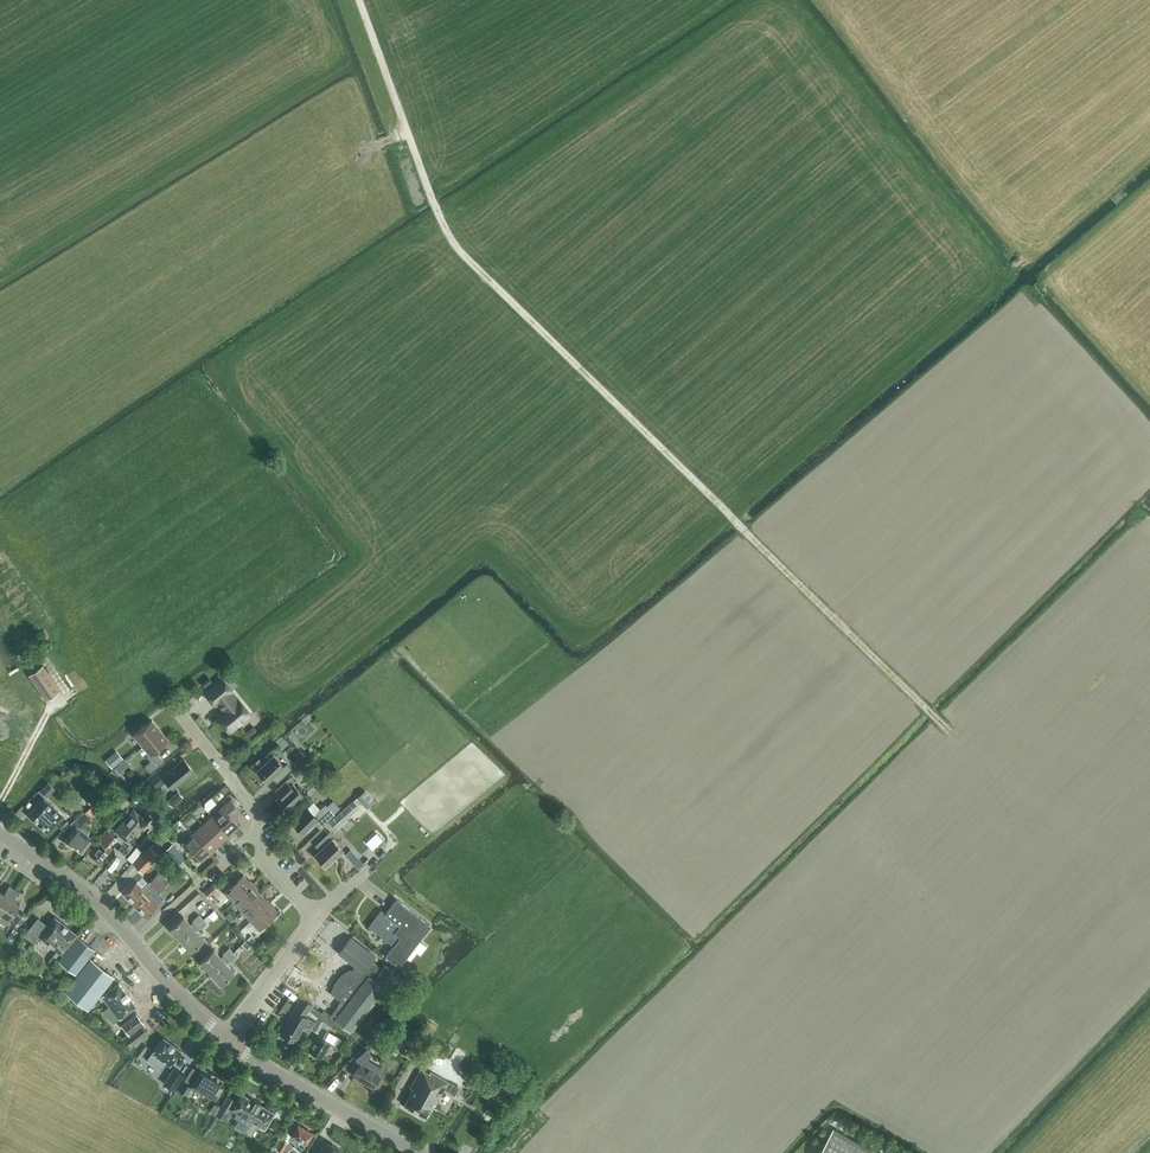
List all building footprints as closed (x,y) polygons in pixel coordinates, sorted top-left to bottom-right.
[(60,690),(43,665),(29,674),(46,700),(60,690)] [(217,705),(219,703),(224,709),(217,715),(230,730),(250,713),(238,699),(237,700),(231,693),(232,692),(222,681),(207,694),(217,705)] [(168,740),(151,719),(133,734),(150,754),(147,756),(151,760),(145,765),(150,772),(163,761),(158,754),(157,755),(154,752),(168,740)] [(306,756),(300,750),(291,759),(297,765),(306,756)] [(277,782),(291,768),(286,763),(284,765),(273,754),(256,771),(267,782),(272,777),(277,782)] [(106,759),(112,767),(118,762),(111,755),(106,759)] [(173,788),(194,771),(183,758),(162,775),(173,788)] [(115,767),(120,772),(125,768),(120,762),(115,767)] [(305,771),(301,766),(293,772),(298,777),(305,771)] [(165,781),(156,770),(145,779),(154,790),(165,781)] [(286,810),(303,794),(293,783),(296,781),(291,776),(276,790),(280,795),(275,799),(286,810)] [(40,791),(47,797),(55,788),(48,782),(40,791)] [(374,800),(364,790),(357,797),(366,807),(374,800)] [(93,791),(85,799),(90,804),(98,796),(93,791)] [(212,793),(204,801),(209,807),(218,799),(212,793)] [(28,815),(47,832),(62,815),(43,798),(28,815)] [(239,826),(231,817),(240,809),(230,798),(212,815),(229,835),(239,826)] [(359,806),(353,800),(329,821),(335,828),(359,806)] [(320,827),(329,818),(323,812),(317,818),(307,807),(292,821),(303,833),(314,822),(320,827)] [(130,842),(148,820),(133,808),(115,830),(119,833),(115,837),(122,843),(118,849),(125,855),(133,845),(130,842)] [(82,851),(92,838),(88,834),(90,830),(82,824),(89,816),(83,811),(71,822),(75,826),(64,839),(82,851)] [(65,812),(59,820),(64,823),(70,815),(65,812)] [(202,824),(220,843),(229,835),(212,815),(202,824)] [(193,833),(210,852),(220,843),(202,824),(193,833)] [(109,845),(116,836),(107,829),(87,853),(99,863),(112,847),(109,845)] [(326,866),(343,849),(332,839),(335,836),(330,831),(315,845),(319,850),(315,854),(326,866)] [(200,861),(210,852),(193,833),(183,841),(200,861)] [(184,857),(172,843),(165,850),(177,864),(184,857)] [(133,863),(142,872),(159,855),(150,846),(133,863)] [(345,854),(349,859),(355,853),(351,848),(345,854)] [(233,901),(252,883),(243,874),(224,891),(233,901)] [(154,886),(159,881),(154,876),(149,881),(154,886)] [(124,893),(134,904),(147,893),(136,881),(124,893)] [(164,887),(159,881),(154,886),(158,891),(164,887)] [(218,889),(212,883),(204,891),(209,897),(218,889)] [(241,910),(261,893),(252,883),(233,901),(241,910)] [(13,888),(9,885),(4,893),(0,891),(0,908),(13,888)] [(13,888),(0,908),(0,920),(5,923),(19,903),(12,899),(17,891),(13,888)] [(147,893),(134,904),(145,916),(157,904),(147,893)] [(250,920),(269,902),(261,893),(241,910),(250,920)] [(431,925),(396,898),(385,913),(381,909),(368,926),(393,945),(385,955),(399,966),(431,925)] [(278,912),(269,902),(250,920),(259,929),(278,912)] [(27,914),(19,909),(10,923),(18,928),(27,914)] [(225,916),(230,921),(234,917),(229,912),(225,916)] [(180,939),(203,918),(199,914),(193,920),(194,921),(190,924),(183,915),(170,927),(180,939)] [(74,937),(77,933),(55,916),(47,925),(38,918),(25,934),(35,942),(40,935),(57,949),(49,960),(53,964),(62,952),(74,937)] [(180,939),(190,950),(204,938),(196,930),(199,927),(200,928),(207,922),(203,918),(180,939)] [(232,927),(237,932),(241,928),(236,923),(232,927)] [(220,944),(233,933),(227,927),(215,939),(220,944)] [(76,939),(74,937),(62,952),(64,953),(59,960),(75,972),(94,948),(78,936),(76,939)] [(317,1008),(311,1005),(308,1009),(330,1025),(335,1019),(350,1030),(383,986),(388,990),(400,975),(385,963),(381,968),(371,960),(375,955),(351,937),(338,953),(344,957),(355,966),(352,970),(349,971),(348,971),(346,971),(345,972),(343,973),(342,973),(341,974),(339,976),(337,978),(336,980),(335,982),(334,985),(333,988),(333,991),(333,994),(336,996),(341,1000),(330,1014),(323,1009),(322,1012),(317,1008)] [(210,972),(233,951),(229,947),(223,953),(224,954),(221,957),(213,948),(200,961),(210,972)] [(237,955),(233,951),(210,972),(221,983),(234,971),(226,963),(230,960),(231,961),(237,955)] [(88,1009),(114,976),(90,957),(64,990),(88,1009)] [(119,1018),(136,1005),(118,982),(101,995),(119,1018)] [(313,1003),(302,996),(298,1002),(308,1009),(311,1005),(313,1003)] [(292,1003),(287,999),(282,1007),(286,1010),(292,1003)] [(280,1033),(294,1041),(302,1028),(309,1031),(315,1020),(304,1014),(308,1009),(298,1002),(293,1009),(294,1009),(280,1033)] [(129,1032),(143,1021),(136,1011),(121,1023),(129,1032)] [(324,1020),(318,1017),(312,1028),(318,1032),(324,1020)] [(148,1032),(141,1023),(124,1036),(131,1045),(148,1032)] [(344,1039),(322,1026),(317,1034),(308,1049),(322,1057),(330,1043),(338,1048),(344,1039)] [(408,1034),(395,1027),(385,1047),(397,1053),(408,1034)] [(181,1050),(172,1043),(163,1036),(152,1052),(147,1059),(161,1070),(166,1063),(169,1066),(181,1050)] [(378,1046),(375,1042),(368,1047),(371,1051),(378,1046)] [(152,1048),(146,1044),(138,1054),(145,1058),(152,1048)] [(366,1058),(371,1054),(367,1049),(356,1058),(360,1064),(353,1075),(373,1086),(380,1075),(379,1074),(382,1068),(366,1058)] [(174,1066),(163,1082),(174,1089),(184,1073),(174,1066)] [(199,1071),(193,1067),(185,1079),(192,1083),(191,1083),(212,1096),(223,1078),(203,1066),(199,1071)] [(435,1105),(448,1081),(430,1071),(429,1073),(421,1068),(410,1087),(413,1088),(404,1104),(425,1116),(432,1103),(435,1105)] [(192,1086),(184,1081),(179,1089),(187,1094),(192,1086)] [(230,1108),(251,1120),(261,1103),(240,1092),(230,1108)] [(214,1102),(210,1110),(216,1114),(220,1106),(214,1102)] [(261,1103),(251,1120),(245,1131),(251,1135),(258,1124),(264,1127),(274,1111),(261,1103)] [(283,1125),(275,1120),(270,1127),(278,1132),(283,1125)] [(307,1143),(312,1133),(298,1124),(292,1135),(289,1140),(303,1148),(306,1143),(307,1143)] [(833,1127),(819,1152),(880,1152),(833,1127)] [(283,1151),(288,1142),(281,1138),(276,1147),(283,1151)] [(338,1148),(325,1140),(318,1152),(335,1152),(338,1148)]
